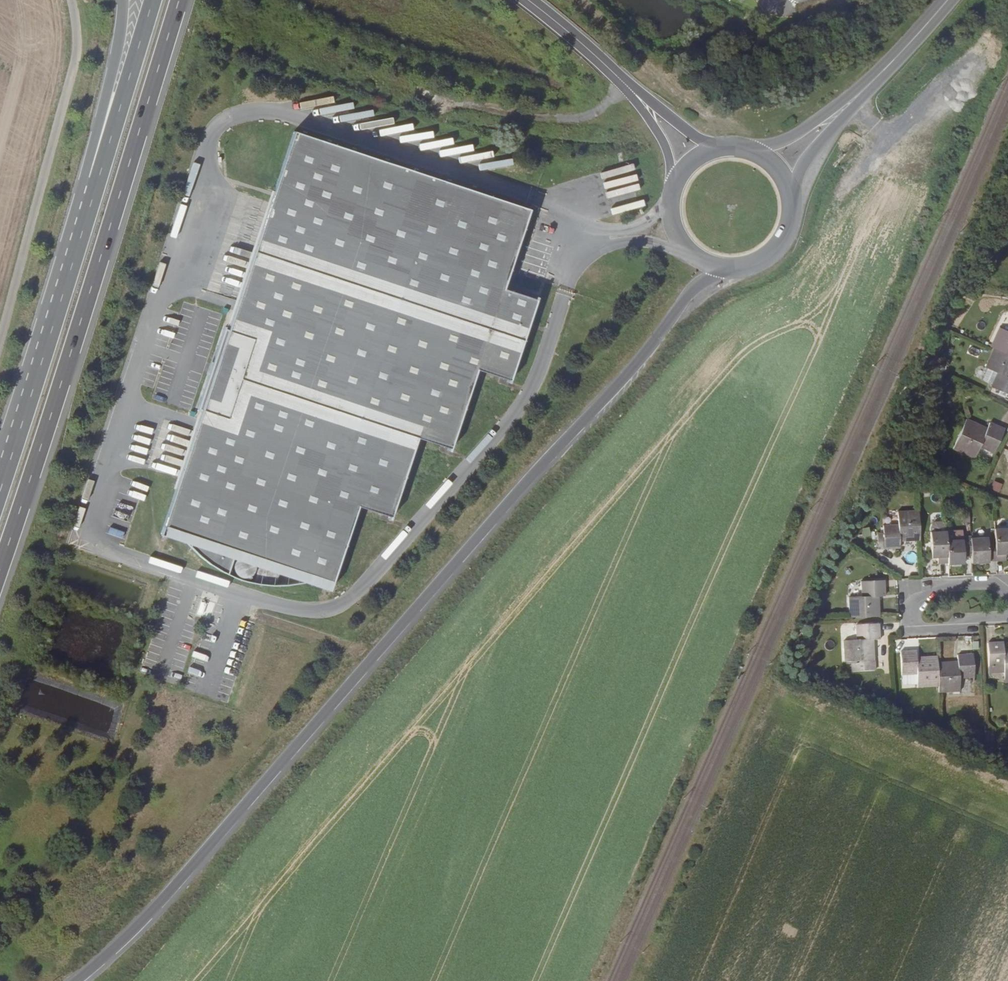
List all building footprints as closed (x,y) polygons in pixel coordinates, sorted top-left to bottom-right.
[(450,449),(476,372),(509,384),(532,314),(537,300),(503,290),(509,272),(530,210),(295,132),(275,192),(229,330),(226,329),(225,329),(214,364),(209,378),(198,409),(199,410),(202,411),(176,490),(164,527),(193,537),(236,551),(262,560),(254,583),(263,585),(276,586),(279,574),(282,566),(333,583),(358,506),(391,518),(417,438),(450,449)] [(232,311),(226,329),(229,330),(275,192),(272,191),(268,202),(232,311)] [(1000,328),(991,347),(994,349),(1007,355),(1007,332),(1000,328)] [(994,349),(986,367),(988,368),(983,380),(992,384),(992,387),(1007,394),(1007,355),(994,349)] [(938,393),(937,403),(944,405),(945,395),(938,393)] [(177,477),(173,488),(176,490),(202,411),(199,410),(196,421),(177,477)] [(967,419),(953,449),(975,458),(980,446),(994,453),(1005,429),(990,423),(987,429),(967,419)] [(999,493),(1002,484),(992,480),(989,489),(999,493)] [(898,525),(883,525),(883,533),(877,534),(877,544),(883,543),(884,549),(900,548),(899,541),(920,540),(918,510),(897,511),(898,525)] [(938,563),(948,563),(946,531),(946,525),(941,522),(934,522),(932,524),(930,526),(931,532),(930,532),(931,558),(938,557),(938,563)] [(161,535),(187,544),(188,546),(190,547),(193,537),(164,527),(161,535)] [(994,529),(995,541),(996,561),(1006,560),(1005,554),(1007,554),(1007,528),(994,529)] [(970,537),(963,537),(962,530),(946,531),(948,563),(948,565),(964,564),(964,556),(963,550),(971,550),(971,538),(970,537)] [(189,547),(202,559),(218,570),(228,575),(236,551),(193,537),(190,547),(189,547)] [(995,541),(988,542),(988,537),(971,538),(971,550),(971,556),(972,562),(989,562),(989,561),(996,561),(995,541)] [(237,576),(239,577),(241,578),(242,578),(244,578),(246,578),(247,578),(249,577),(251,576),(252,575),(253,573),(254,572),(254,570),(255,569),(255,567),(255,565),(254,564),(253,562),(253,561),(251,560),(250,558),(249,558),(247,557),(246,557),(244,556),(242,557),(241,557),(239,558),(238,558),(236,559),(235,561),(234,562),(234,564),(233,565),(233,567),(233,569),(233,571),(234,572),(235,574),(236,575),(237,576)] [(304,582),(330,591),(333,583),(282,566),(279,574),(304,582)] [(884,580),(861,581),(862,597),(848,598),(850,618),(879,617),(878,596),(885,596),(884,580)] [(855,639),(854,624),(841,624),(842,639),(855,639)] [(855,625),(856,641),(843,641),(844,662),(852,662),(852,672),(874,671),(873,640),(880,640),(879,624),(855,625)] [(1004,649),(1003,642),(987,643),(989,666),(1004,666),(1005,679),(1007,679),(1007,649),(1004,649)] [(937,657),(917,658),(916,651),(900,652),(902,675),(917,675),(917,688),(938,687),(937,663),(937,657)] [(957,662),(937,663),(938,687),(939,693),(960,692),(959,679),(974,678),(973,654),(957,655),(957,662)]
